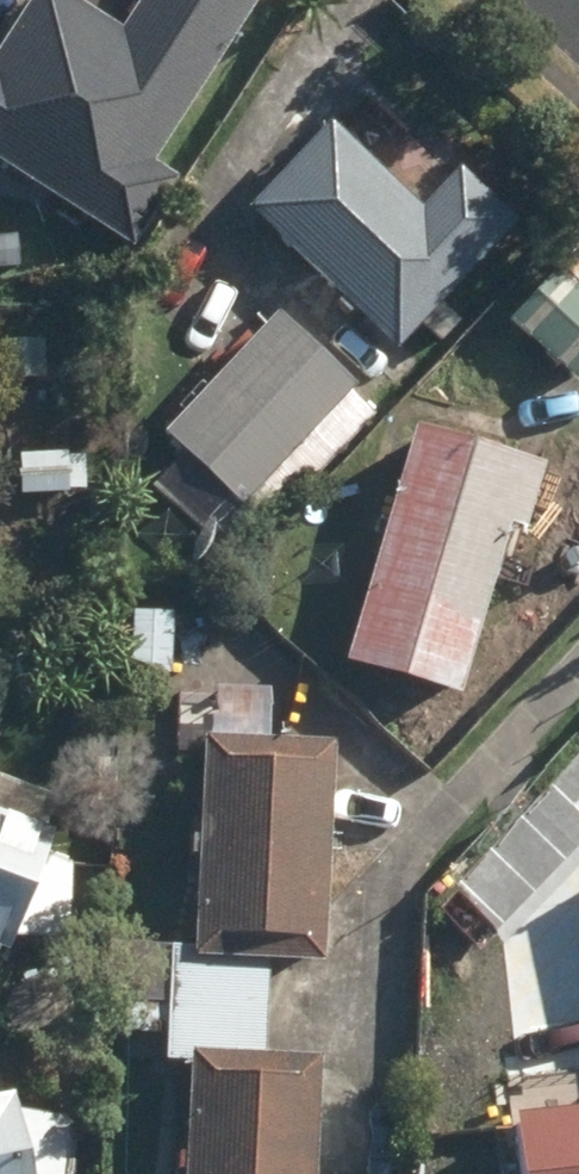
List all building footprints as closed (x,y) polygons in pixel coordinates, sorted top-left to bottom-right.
[(146,190),(240,46),(171,0),(148,0),(123,40),(62,0),(43,0),(0,68),(0,95),(146,190)] [(375,367),(404,394),(430,366),(411,348),(522,230),(463,175),(424,216),(335,132),(252,220),(391,351),(375,367)] [(21,271),(20,245),(0,245),(0,273),(21,271)] [(578,386),(578,289),(562,273),(515,324),(578,386)] [(220,398),(305,479),(387,392),(302,311),(220,398)] [(349,672),(463,705),(514,533),(528,539),(548,474),(419,435),(349,672)] [(135,679),(174,679),(175,621),(136,619),(135,679)] [(338,753),(313,751),(270,750),(272,700),(215,698),(213,749),(210,749),(200,955),(177,955),(174,1014),(268,1020),(270,967),(327,969),(336,770),(338,753)] [(14,964),(20,945),(74,946),(73,872),(48,868),(58,841),(46,836),(58,806),(0,783),(0,960),(14,964)] [(128,1005),(151,1005),(151,968),(129,968),(128,1005)] [(174,1014),(142,1014),(141,1047),(171,1050),(171,1066),(195,1068),(189,1173),(320,1173),(325,1066),(266,1064),(268,1020),(174,1014)] [(69,1156),(79,1156),(81,1124),(20,1121),(16,1104),(3,1107),(0,1095),(0,1173),(67,1173),(69,1156)] [(526,1173),(578,1173),(578,1127),(521,1133),(526,1173)]
